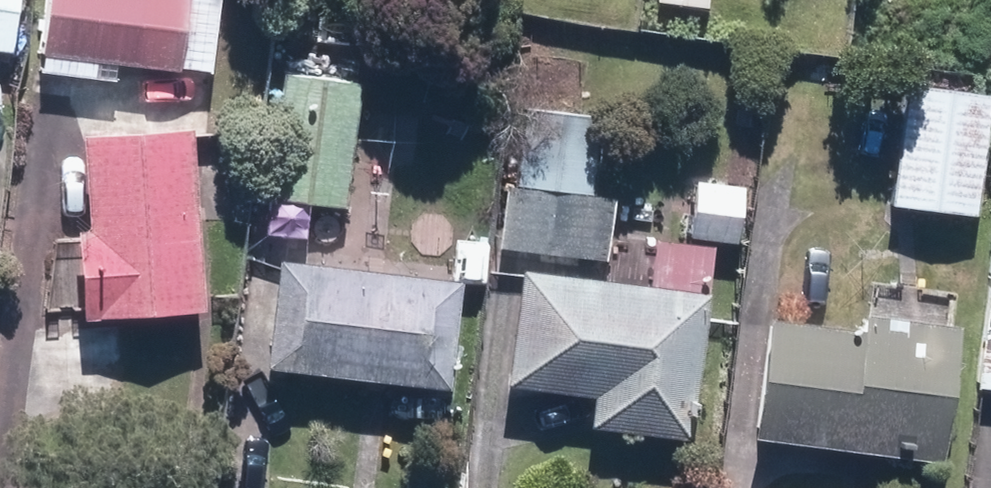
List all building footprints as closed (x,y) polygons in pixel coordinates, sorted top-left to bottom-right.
[(14,49),(20,0),(0,0),(0,47),(14,49)] [(48,54),(76,58),(186,71),(194,0),(54,0),(48,54)] [(660,1),(710,8),(711,0),(660,0),(660,1)] [(368,78),(287,67),(270,195),(287,198),(351,206),(368,78)] [(906,79),(898,146),(892,200),(981,211),(990,126),(990,89),(906,79)] [(606,112),(527,104),(520,180),(598,187),(606,112)] [(82,222),(90,313),(209,303),(194,121),(86,130),(94,221),(82,222)] [(751,184),(699,178),(692,232),(744,239),(751,184)] [(622,195),(509,181),(501,244),(614,258),(622,195)] [(654,279),(526,262),(511,379),(599,391),(595,421),(694,434),(718,246),(689,242),(659,238),(654,279)] [(465,272),(284,253),(272,362),(453,381),(465,272)] [(777,311),(760,431),(946,458),(966,320),(874,307),(871,325),(777,311)]
